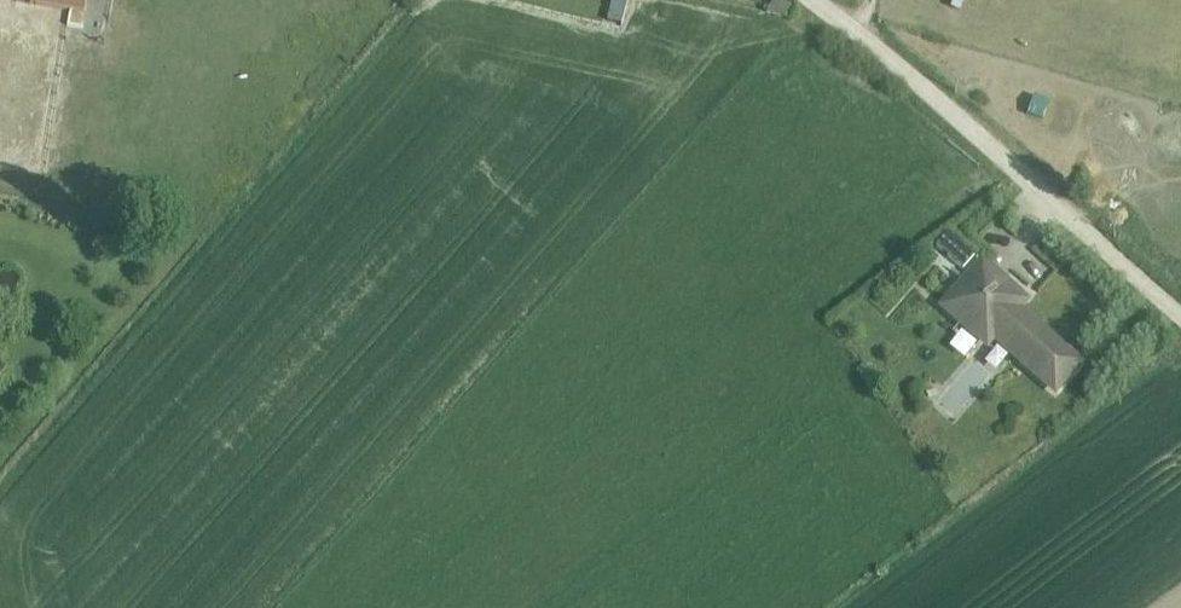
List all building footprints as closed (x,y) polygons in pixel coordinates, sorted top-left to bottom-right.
[(31,3),(84,13),(86,0),(31,0),(31,3)] [(604,21),(624,25),(629,0),(608,0),(604,21)] [(974,256),(948,232),(937,245),(963,268),(974,256)] [(983,263),(942,309),(988,350),(995,342),(1052,392),(1079,362),(1011,302),(1018,294),(983,263)]
